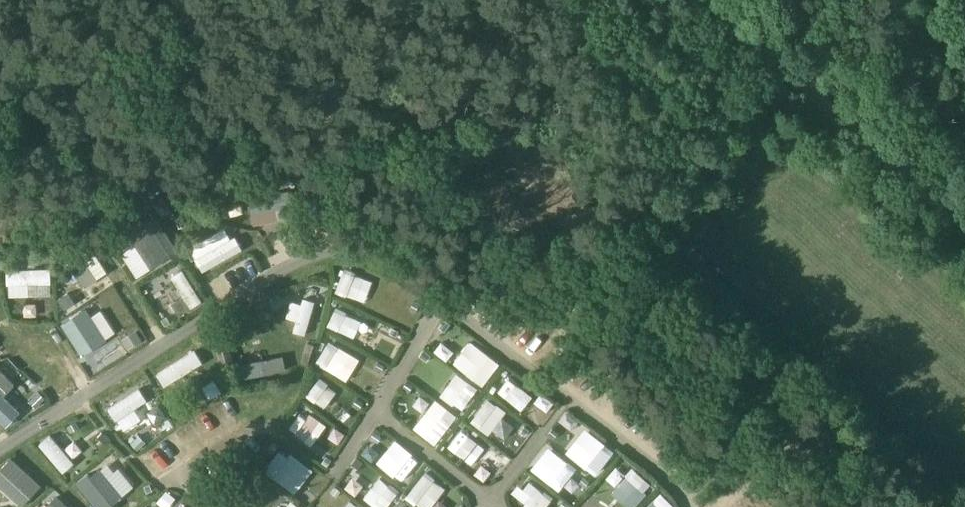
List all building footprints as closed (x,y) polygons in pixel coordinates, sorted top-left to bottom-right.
[(296,217),(290,192),(249,201),(253,215),(276,210),(278,221),(296,217)] [(214,209),(216,219),(223,217),(220,208),(214,209)] [(153,215),(128,231),(152,267),(171,255),(177,251),(153,215)] [(203,274),(238,253),(239,249),(235,242),(231,241),(196,262),(203,274)] [(65,256),(85,286),(97,279),(77,248),(65,256)] [(182,248),(177,251),(171,255),(175,261),(186,254),(182,248)] [(336,290),(365,302),(374,281),(345,268),(336,290)] [(51,269),(8,270),(9,285),(51,283),(51,269)] [(202,301),(182,270),(172,277),(184,296),(172,303),(179,315),(202,301)] [(68,293),(58,299),(65,310),(75,303),(68,293)] [(306,337),(316,303),(304,300),(302,306),(292,303),(287,319),(297,322),(294,333),(306,337)] [(421,304),(415,300),(410,309),(416,313),(421,304)] [(62,323),(83,356),(107,340),(86,307),(62,323)] [(327,328),(358,338),(364,318),(333,308),(327,328)] [(167,316),(162,319),(165,326),(170,323),(167,316)] [(445,320),(439,327),(445,331),(450,324),(445,320)] [(399,331),(393,328),(390,333),(396,336),(399,331)] [(136,330),(122,339),(128,349),(142,340),(136,330)] [(454,363),(484,385),(502,362),(472,339),(454,363)] [(358,372),(365,359),(328,340),(316,363),(340,375),(345,366),(358,372)] [(217,349),(223,371),(235,367),(229,346),(217,349)] [(431,355),(424,350),(420,356),(427,361),(431,355)] [(190,356),(159,375),(166,385),(196,366),(190,356)] [(282,358),(240,366),(243,381),(285,372),(282,358)] [(385,365),(378,362),(375,367),(382,371),(385,365)] [(463,410),(479,388),(456,373),(441,395),(463,410)] [(522,412),(534,396),(510,377),(497,393),(522,412)] [(414,385),(407,380),(402,388),(409,392),(414,385)] [(117,420),(148,400),(140,388),(109,408),(117,420)] [(40,392),(30,401),(36,407),(46,398),(40,392)] [(0,397),(0,419),(6,425),(17,414),(0,397)] [(413,427),(436,444),(459,415),(435,397),(413,427)] [(339,416),(345,405),(333,398),(326,409),(339,416)] [(364,402),(357,398),(352,405),(359,410),(364,402)] [(483,398),(474,425),(496,433),(505,405),(483,398)] [(299,409),(288,431),(314,445),(326,422),(299,409)] [(580,436),(587,427),(574,418),(568,427),(580,436)] [(76,421),(67,426),(71,432),(80,427),(76,421)] [(461,426),(448,444),(471,462),(485,444),(461,426)] [(382,435),(375,431),(370,438),(377,443),(382,435)] [(575,449),(597,471),(612,457),(590,434),(575,449)] [(51,435),(40,444),(63,471),(74,462),(51,435)] [(139,436),(132,443),(138,450),(146,442),(139,436)] [(274,441),(268,448),(273,452),(279,445),(274,441)] [(295,494),(314,470),(282,445),(264,469),(295,494)] [(397,445),(382,463),(406,481),(420,462),(397,445)] [(331,460),(327,456),(322,463),(327,466),(331,460)] [(363,462),(357,457),(352,464),(359,469),(363,462)] [(41,486),(11,459),(1,470),(31,497),(41,486)] [(632,506),(649,480),(632,468),(614,496),(632,506)] [(78,481),(99,506),(115,506),(113,504),(122,497),(100,469),(91,476),(88,473),(78,481)] [(448,504),(440,500),(448,484),(422,471),(406,501),(418,506),(447,506),(448,504)] [(365,500),(380,506),(389,506),(398,486),(376,475),(365,500)] [(589,482),(584,477),(580,482),(585,487),(589,482)] [(522,504),(526,506),(549,506),(555,498),(537,484),(522,504)] [(341,491),(336,487),(331,493),(336,497),(341,491)] [(647,506),(676,506),(678,504),(660,490),(647,506)] [(157,502),(164,506),(169,506),(176,498),(167,491),(157,502)] [(48,506),(69,506),(57,496),(48,506)] [(344,506),(364,506),(352,497),(344,506)]
